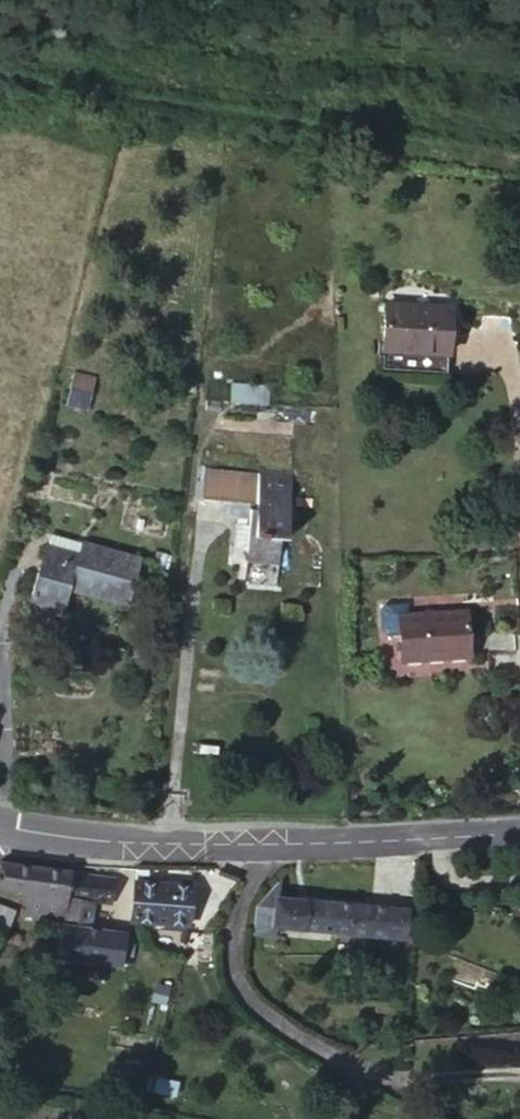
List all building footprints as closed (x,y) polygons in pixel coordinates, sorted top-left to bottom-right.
[(356,341),(347,387),(413,399),(422,353),(356,341)] [(84,409),(94,376),(74,370),(64,402),(84,409)] [(225,509),(224,549),(224,556),(212,556),(213,605),(249,604),(249,554),(263,553),(263,508),(225,509)] [(224,549),(225,509),(165,512),(166,551),(224,549)] [(10,559),(0,596),(0,619),(30,626),(35,602),(98,617),(112,566),(51,552),(47,568),(10,559)] [(440,686),(433,641),(374,649),(372,638),(351,642),(348,646),(351,667),(356,670),(369,668),(373,696),(440,686)] [(45,935),(49,915),(56,885),(0,878),(0,909),(14,910),(12,931),(45,935)] [(49,915),(64,916),(83,918),(102,920),(106,890),(56,885),(49,915)] [(172,946),(178,903),(131,896),(127,925),(146,927),(144,942),(172,946)] [(178,903),(172,946),(183,947),(190,904),(178,903)] [(344,952),(347,920),(271,914),(269,925),(261,924),(258,944),(344,952)] [(47,938),(61,941),(64,916),(49,915),(47,938)] [(72,941),(80,943),(83,918),(64,916),(61,941),(72,941)] [(347,920),(344,952),(343,958),(391,966),(397,924),(347,920)] [(127,940),(144,942),(146,927),(127,925),(126,931),(127,940)] [(44,970),(68,974),(72,941),(61,941),(47,938),(44,970)] [(68,974),(87,976),(91,944),(80,943),(72,941),(68,974)] [(116,947),(91,944),(87,976),(112,980),(116,947)] [(153,1022),(157,1001),(138,998),(133,1018),(153,1022)]
